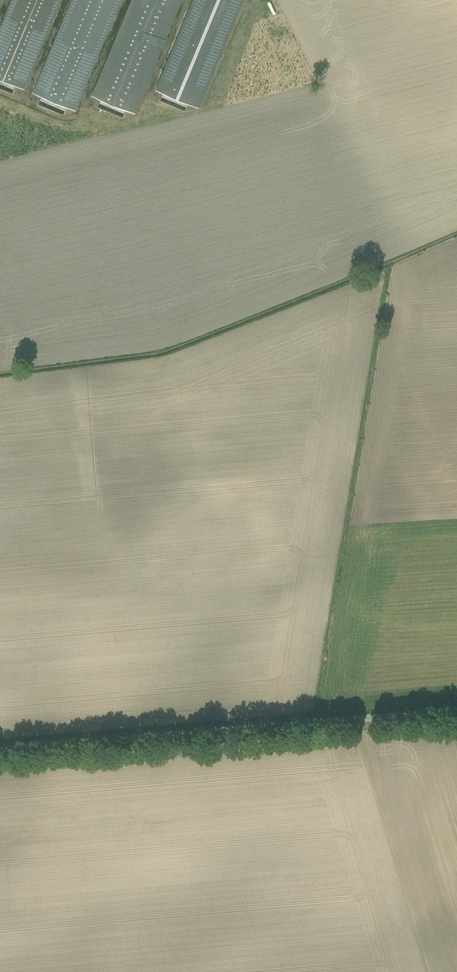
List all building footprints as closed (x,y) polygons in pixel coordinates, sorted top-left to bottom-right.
[(0,24),(0,79),(24,89),(61,0),(10,0),(0,24)] [(32,92),(75,110),(121,0),(70,0),(32,92)] [(122,116),(125,109),(135,113),(182,0),(131,0),(91,95),(100,99),(97,106),(122,116)] [(243,0),(192,0),(155,89),(162,92),(159,100),(184,110),(187,103),(198,107),(243,0)]
